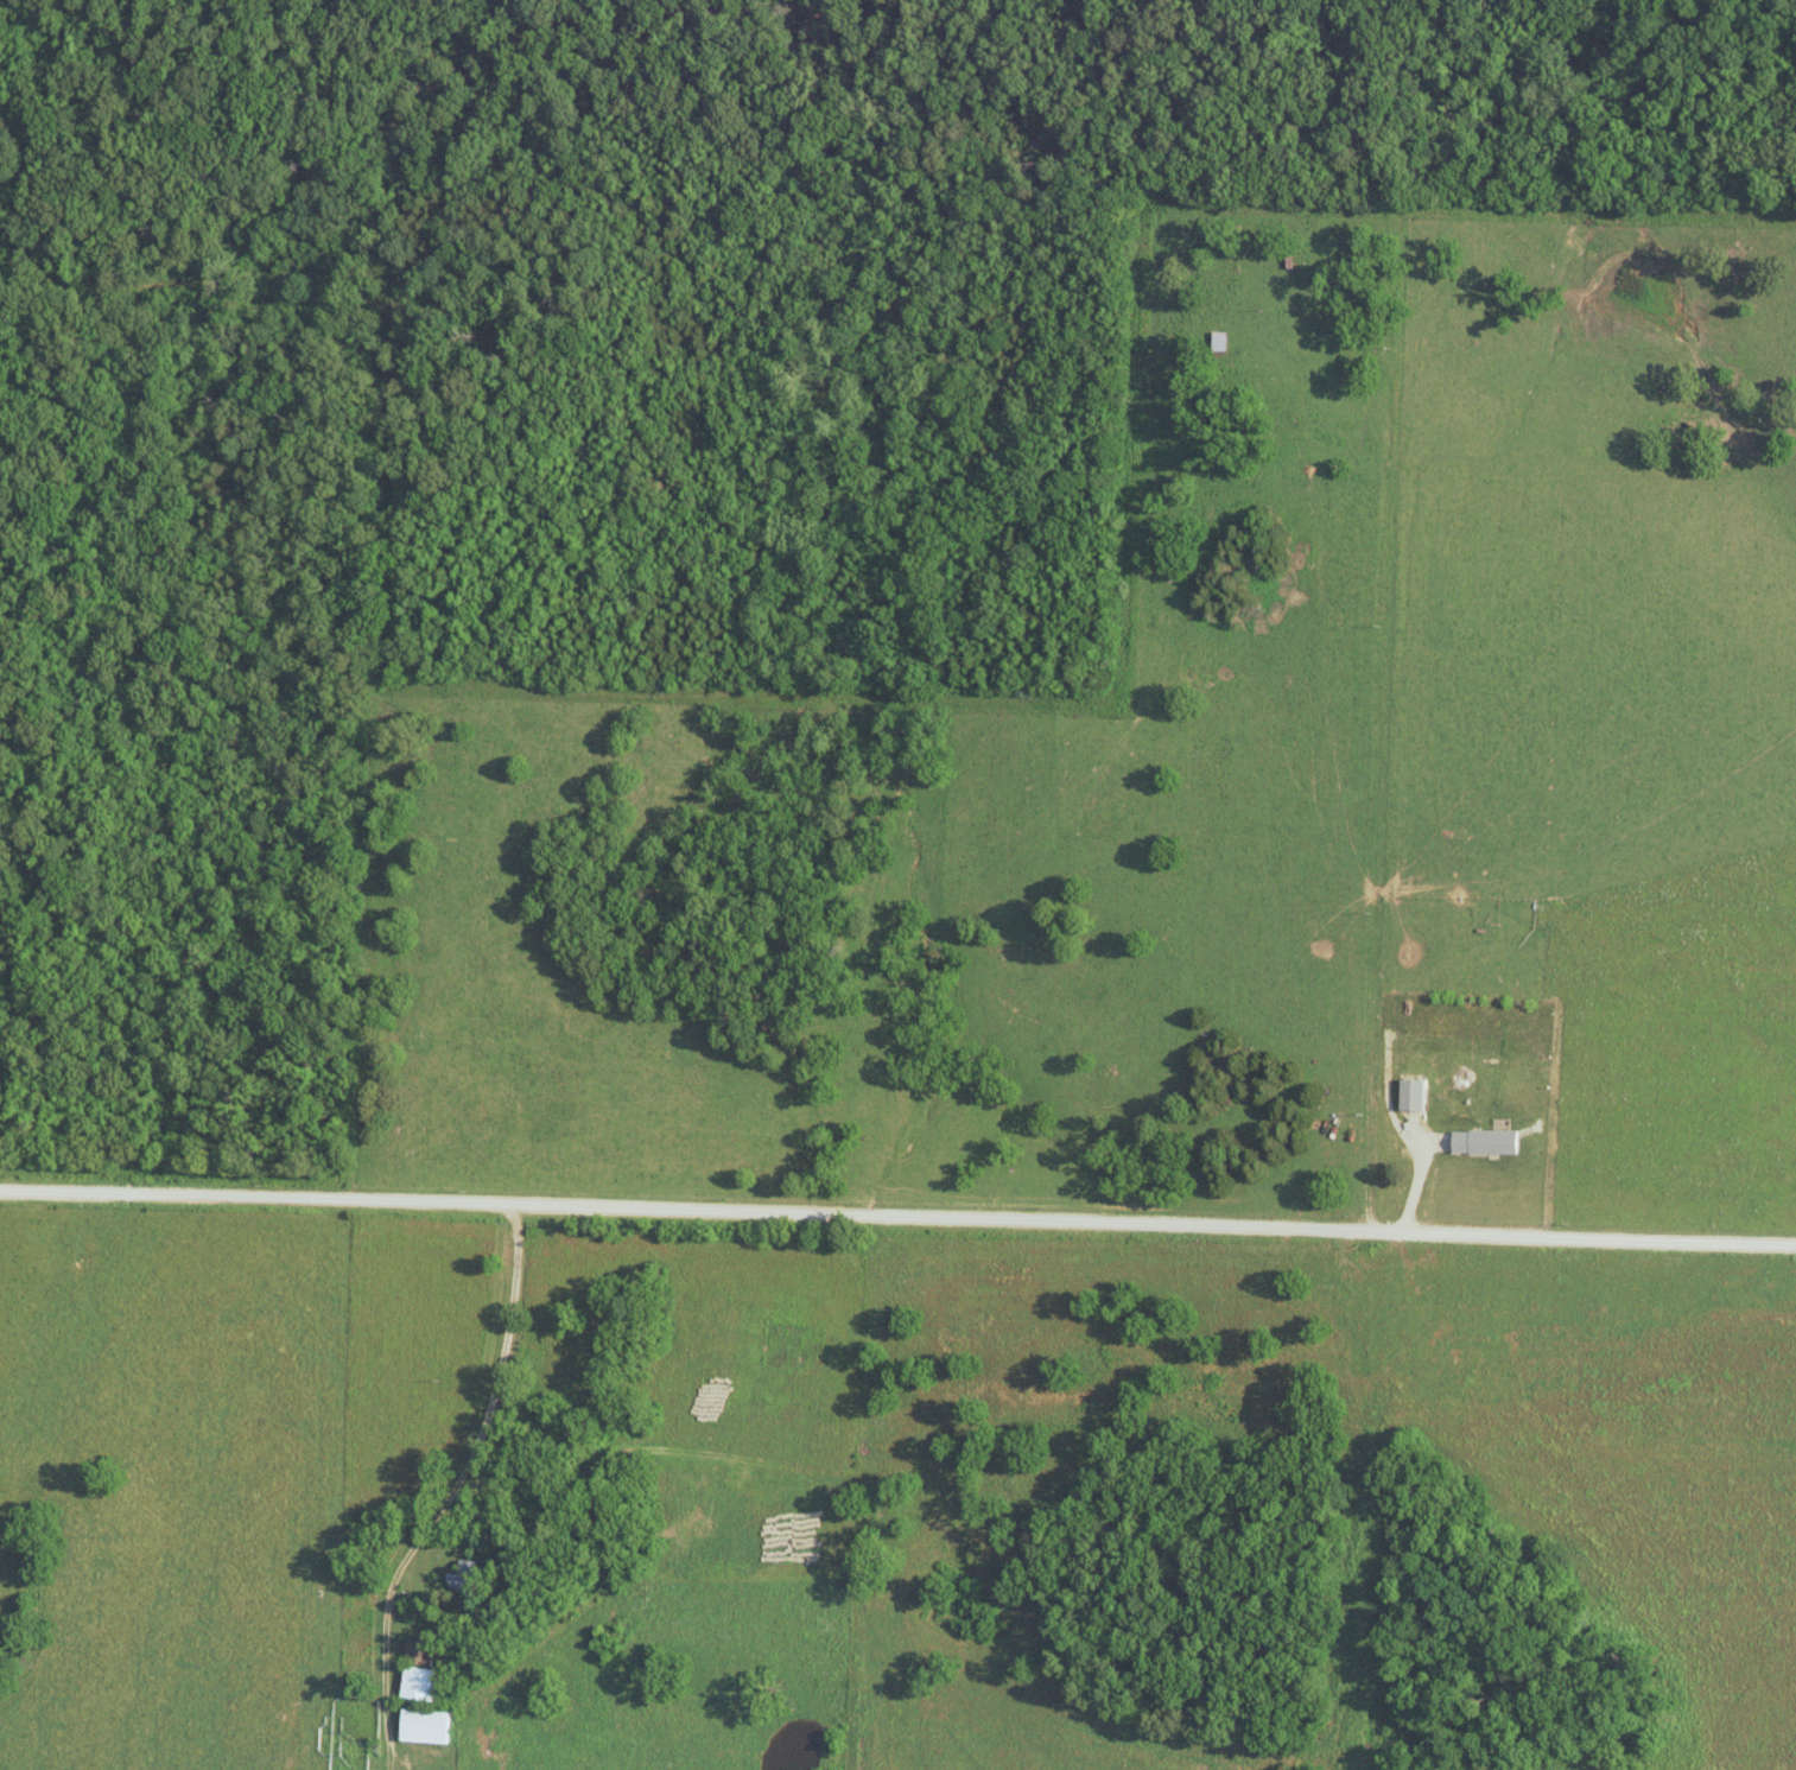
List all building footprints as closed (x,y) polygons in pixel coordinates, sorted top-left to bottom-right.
[(1227,332),(1213,332),(1212,350),(1226,350),(1227,332)] [(1398,1109),(1427,1109),(1427,1079),(1398,1079),(1398,1109)] [(1450,1129),(1450,1153),(1515,1153),(1515,1129),(1450,1129)] [(455,1573),(447,1573),(447,1590),(474,1590),(474,1560),(455,1560),(455,1573)] [(433,1701),(437,1669),(430,1668),(434,1641),(405,1637),(397,1696),(433,1701)] [(450,1743),(451,1710),(398,1709),(397,1741),(450,1743)]
